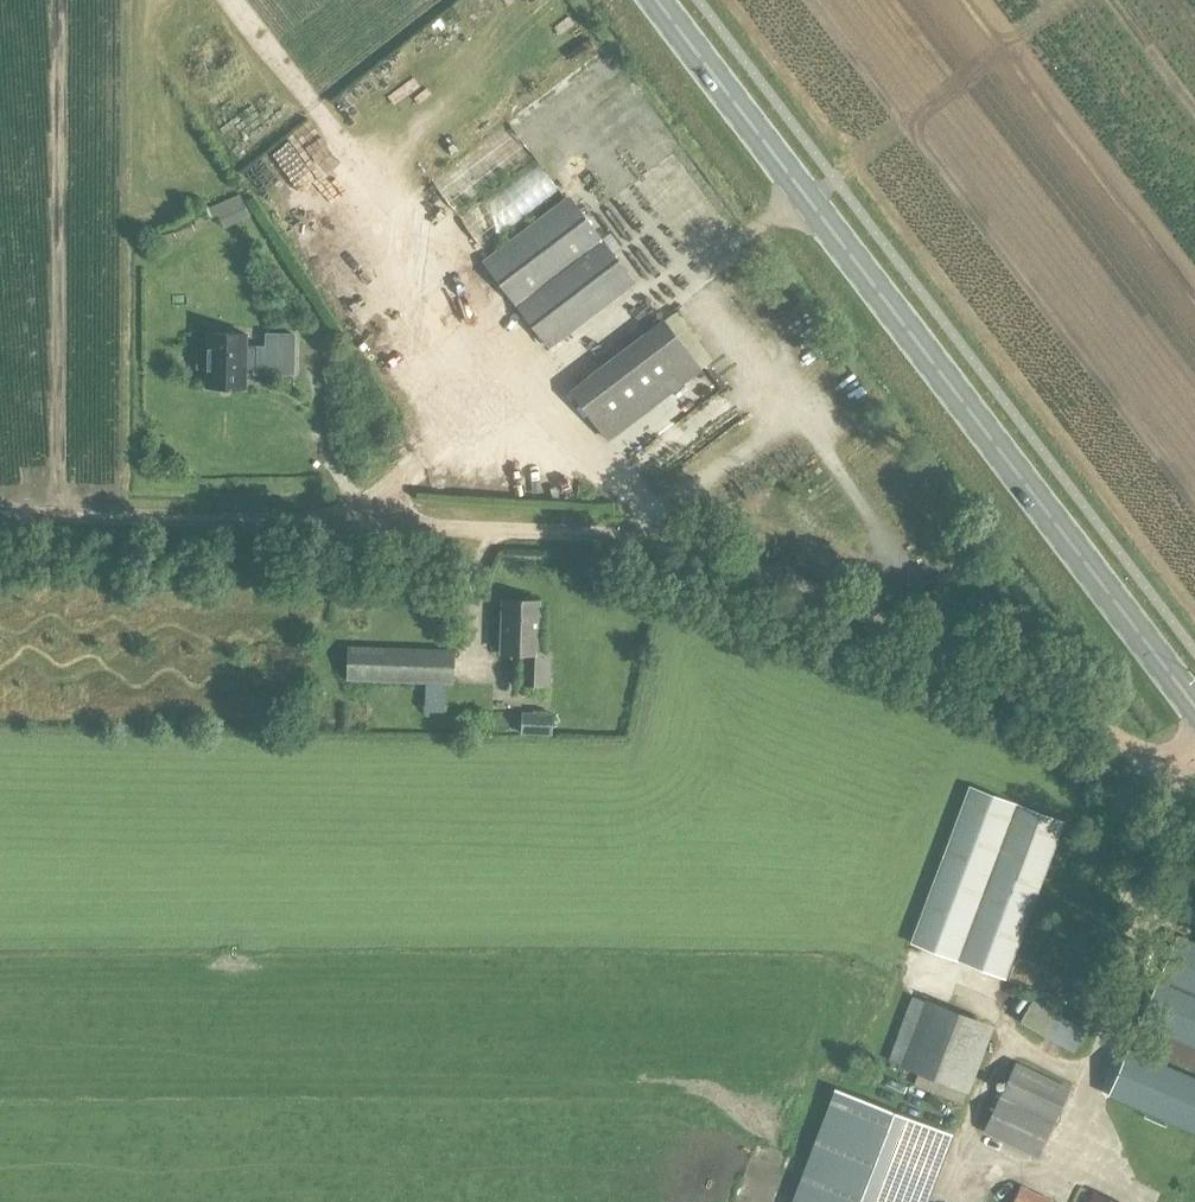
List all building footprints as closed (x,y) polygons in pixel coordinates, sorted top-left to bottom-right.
[(47,38),(60,32),(52,13),(39,19),(47,38)] [(267,204),(291,184),(283,174),(258,195),(267,204)] [(482,263),(549,349),(636,283),(571,195),(482,263)] [(570,391),(609,442),(702,370),(664,318),(570,391)] [(271,347),(257,347),(246,347),(247,334),(209,333),(208,349),(198,349),(198,368),(208,368),(208,387),(246,388),(246,367),(255,367),(255,373),(271,373),(271,347)] [(416,333),(404,339),(413,360),(425,355),(416,333)] [(701,426),(684,434),(690,446),(707,438),(701,426)] [(502,653),(524,654),(523,687),(551,687),(552,651),(538,650),(539,601),(504,600),(502,653)] [(455,649),(348,646),(347,681),(454,684),(455,649)] [(523,712),(522,734),(553,735),(553,714),(523,712)] [(971,786),(912,944),(1008,980),(1067,822),(971,786)] [(1194,1049),(1194,946),(1176,938),(1139,1025),(1194,1049)] [(1064,1036),(1077,1014),(1024,985),(1011,1008),(1064,1036)] [(901,1066),(918,1073),(914,1084),(962,1103),(966,1091),(969,1092),(994,1025),(926,999),(925,1002),(913,996),(889,1060),(902,1065),(901,1066)] [(1110,1093),(1194,1130),(1194,1076),(1129,1048),(1110,1093)] [(1017,1063),(984,1132),(1038,1157),(1071,1089),(1017,1063)] [(792,1201),(928,1201),(954,1134),(835,1088),(792,1201)] [(1014,1201),(1054,1201),(1055,1200),(1023,1185),(1014,1201)]
